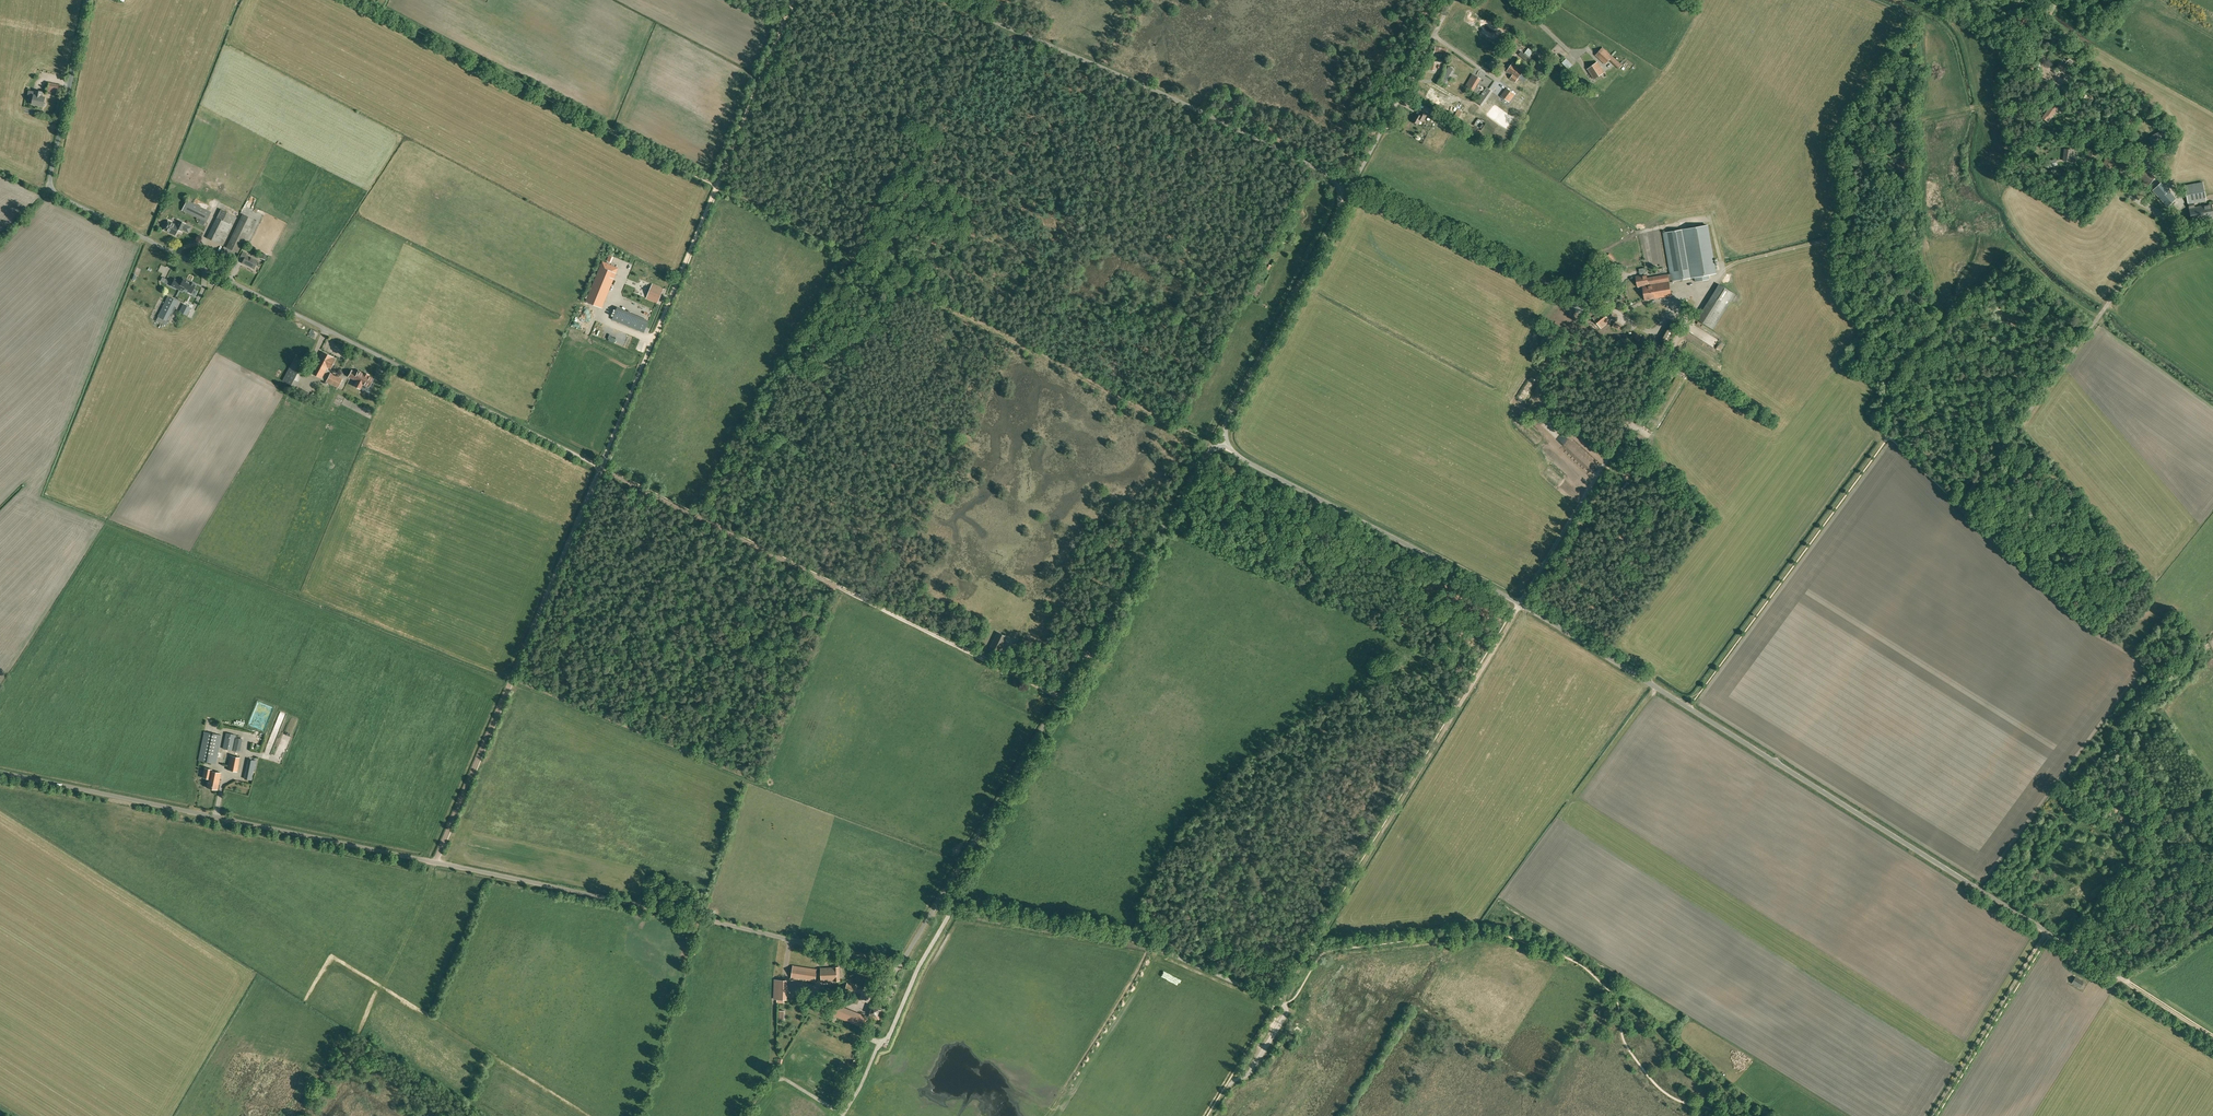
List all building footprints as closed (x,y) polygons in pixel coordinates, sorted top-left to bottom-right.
[(2024,24),(2029,18),(2024,14),(2020,19),(2017,17),(2015,20),(2021,25),(2023,22),(2024,23),(2024,24)] [(2037,41),(2040,44),(2047,39),(2044,36),(2037,41)] [(1441,54),(1441,56),(1445,56),(1447,49),(1436,46),(1434,54),(1438,55),(1438,54),(1441,54)] [(1623,65),(1619,62),(1618,61),(1613,56),(1602,47),(1595,55),(1605,65),(1609,60),(1619,69),(1623,65)] [(1566,58),(1562,63),(1569,69),(1573,65),(1566,58)] [(1437,72),(1441,64),(1436,62),(1432,70),(1437,72)] [(1594,79),(1604,72),(1597,62),(1588,69),(1594,79)] [(2057,67),(2064,73),(2071,65),(2067,62),(2063,67),(2060,64),(2057,67)] [(1517,79),(1524,70),(1513,63),(1507,72),(1514,77),(1514,76),(1517,78),(1517,79)] [(1453,79),(1455,75),(1453,74),(1455,70),(1448,66),(1440,82),(1446,85),(1450,78),(1453,79)] [(1473,91),(1478,81),(1469,76),(1463,85),(1473,91)] [(61,85),(49,83),(47,91),(60,94),(61,85)] [(1482,107),(1493,92),(1486,87),(1476,102),(1482,107)] [(1509,102),(1515,94),(1507,88),(1501,96),(1509,102)] [(35,90),(35,91),(28,90),(27,95),(29,95),(28,99),(32,100),(32,104),(43,106),(44,106),(45,105),(45,103),(44,102),(45,97),(42,96),(43,92),(35,90)] [(2057,108),(2052,104),(2042,118),(2046,121),(2049,117),(2050,118),(2057,108)] [(1437,118),(1439,113),(1428,107),(1425,111),(1437,118)] [(1423,121),(1426,115),(1420,112),(1418,115),(1416,114),(1412,121),(1417,124),(1420,120),(1423,121)] [(2153,146),(2171,136),(2166,127),(2148,138),(2153,146)] [(2075,162),(2075,157),(2071,157),(2072,150),(2065,149),(2063,161),(2075,162)] [(2116,158),(2108,154),(2100,169),(2108,173),(2116,158)] [(1907,172),(1908,161),(1901,161),(1901,164),(1898,164),(1897,169),(1900,170),(1900,171),(1907,172)] [(2146,189),(2148,187),(2153,180),(2155,177),(2145,169),(2143,172),(2138,168),(2136,171),(2132,169),(2127,176),(2146,189)] [(2152,190),(2168,206),(2171,204),(2163,196),(2169,191),(2161,182),(2152,190)] [(2188,204),(2193,203),(2206,200),(2203,182),(2184,186),(2188,204)] [(211,212),(187,200),(182,210),(206,222),(211,212)] [(2188,204),(2191,221),(2212,217),(2212,212),(2212,204),(2194,207),(2193,203),(2188,204)] [(221,209),(217,218),(207,237),(223,245),(237,217),(221,209)] [(254,220),(243,214),(226,247),(237,253),(254,220)] [(168,221),(164,229),(175,235),(178,229),(181,231),(182,229),(188,232),(190,227),(184,224),(185,224),(179,220),(176,225),(168,221)] [(1647,274),(1636,276),(1638,286),(1642,285),(1643,289),(1645,300),(1671,295),(1669,281),(1689,278),(1694,277),(1695,281),(1709,279),(1708,274),(1716,273),(1707,225),(1687,229),(1681,230),(1663,233),(1670,274),(1647,278),(1647,274)] [(254,268),(258,261),(246,255),(247,253),(243,251),(240,257),(244,259),(242,263),(254,268)] [(586,301),(602,307),(618,268),(611,265),(602,262),(586,301)] [(1261,269),(1267,272),(1271,265),(1267,263),(1266,263),(1264,262),(1261,269)] [(195,284),(190,281),(189,282),(183,279),(182,281),(180,280),(179,281),(174,279),(171,285),(182,291),(182,290),(186,292),(187,291),(191,293),(195,285),(195,284)] [(646,298),(658,303),(660,298),(663,289),(652,284),(646,298)] [(1735,294),(1720,284),(1697,319),(1713,329),(1735,294)] [(166,324),(168,322),(169,322),(179,301),(168,296),(158,316),(156,319),(166,324)] [(191,308),(183,304),(179,312),(187,316),(191,308)] [(651,319),(618,306),(613,319),(645,332),(651,319)] [(1602,329),(1611,322),(1602,310),(1592,317),(1602,329)] [(1620,332),(1624,325),(1615,321),(1611,327),(1620,332)] [(1680,326),(1672,322),(1661,341),(1664,343),(1661,347),(1666,350),(1680,326)] [(1639,341),(1642,336),(1634,331),(1631,337),(1639,341)] [(322,351),(311,373),(321,378),(327,367),(330,369),(335,359),(332,358),(333,357),(322,351)] [(303,375),(298,372),(303,362),(294,357),(283,380),(297,387),(303,375)] [(357,373),(352,370),(349,376),(357,380),(354,385),(357,387),(360,388),(362,383),(368,387),(373,378),(368,376),(369,375),(364,372),(363,373),(358,371),(357,373)] [(326,381),(329,383),(338,387),(342,379),(330,373),(326,381)] [(258,381),(248,400),(258,405),(268,387),(258,381)] [(989,649),(999,653),(1007,637),(997,632),(989,649)] [(250,723),(256,726),(257,723),(255,722),(257,719),(255,718),(261,704),(258,703),(250,723)] [(216,764),(222,735),(204,732),(198,760),(216,764)] [(242,739),(235,738),(236,735),(226,733),(222,748),(233,750),(233,751),(240,752),(242,739)] [(286,751),(292,736),(286,734),(279,748),(286,751)] [(237,772),(240,757),(230,755),(227,769),(237,772)] [(257,761),(256,761),(256,760),(248,759),(244,779),(252,780),(254,770),(256,770),(257,761)] [(221,772),(212,771),(212,769),(204,768),(203,777),(208,779),(207,787),(217,790),(221,772)] [(2187,824),(2180,828),(2184,833),(2190,829),(2189,828),(2190,828),(2188,825),(2187,825),(2187,824)] [(2204,846),(2196,850),(2197,852),(2199,854),(2206,849),(2204,846)] [(2189,868),(2193,874),(2199,869),(2195,864),(2189,868)] [(817,970),(788,966),(786,977),(815,982),(817,970)] [(833,968),(830,968),(831,981),(833,980),(833,981),(840,981),(839,967),(833,967),(833,968)] [(831,981),(830,968),(821,968),(821,981),(831,981)] [(2084,982),(2075,977),(2072,983),(2080,988),(2084,982)] [(769,999),(772,999),(772,1003),(779,1003),(779,999),(780,999),(780,980),(770,980),(769,999)] [(854,995),(857,986),(847,983),(844,992),(854,995)] [(865,1012),(875,1016),(879,1006),(869,1003),(865,1012)] [(860,1026),(864,1016),(838,1006),(834,1016),(860,1026)]
